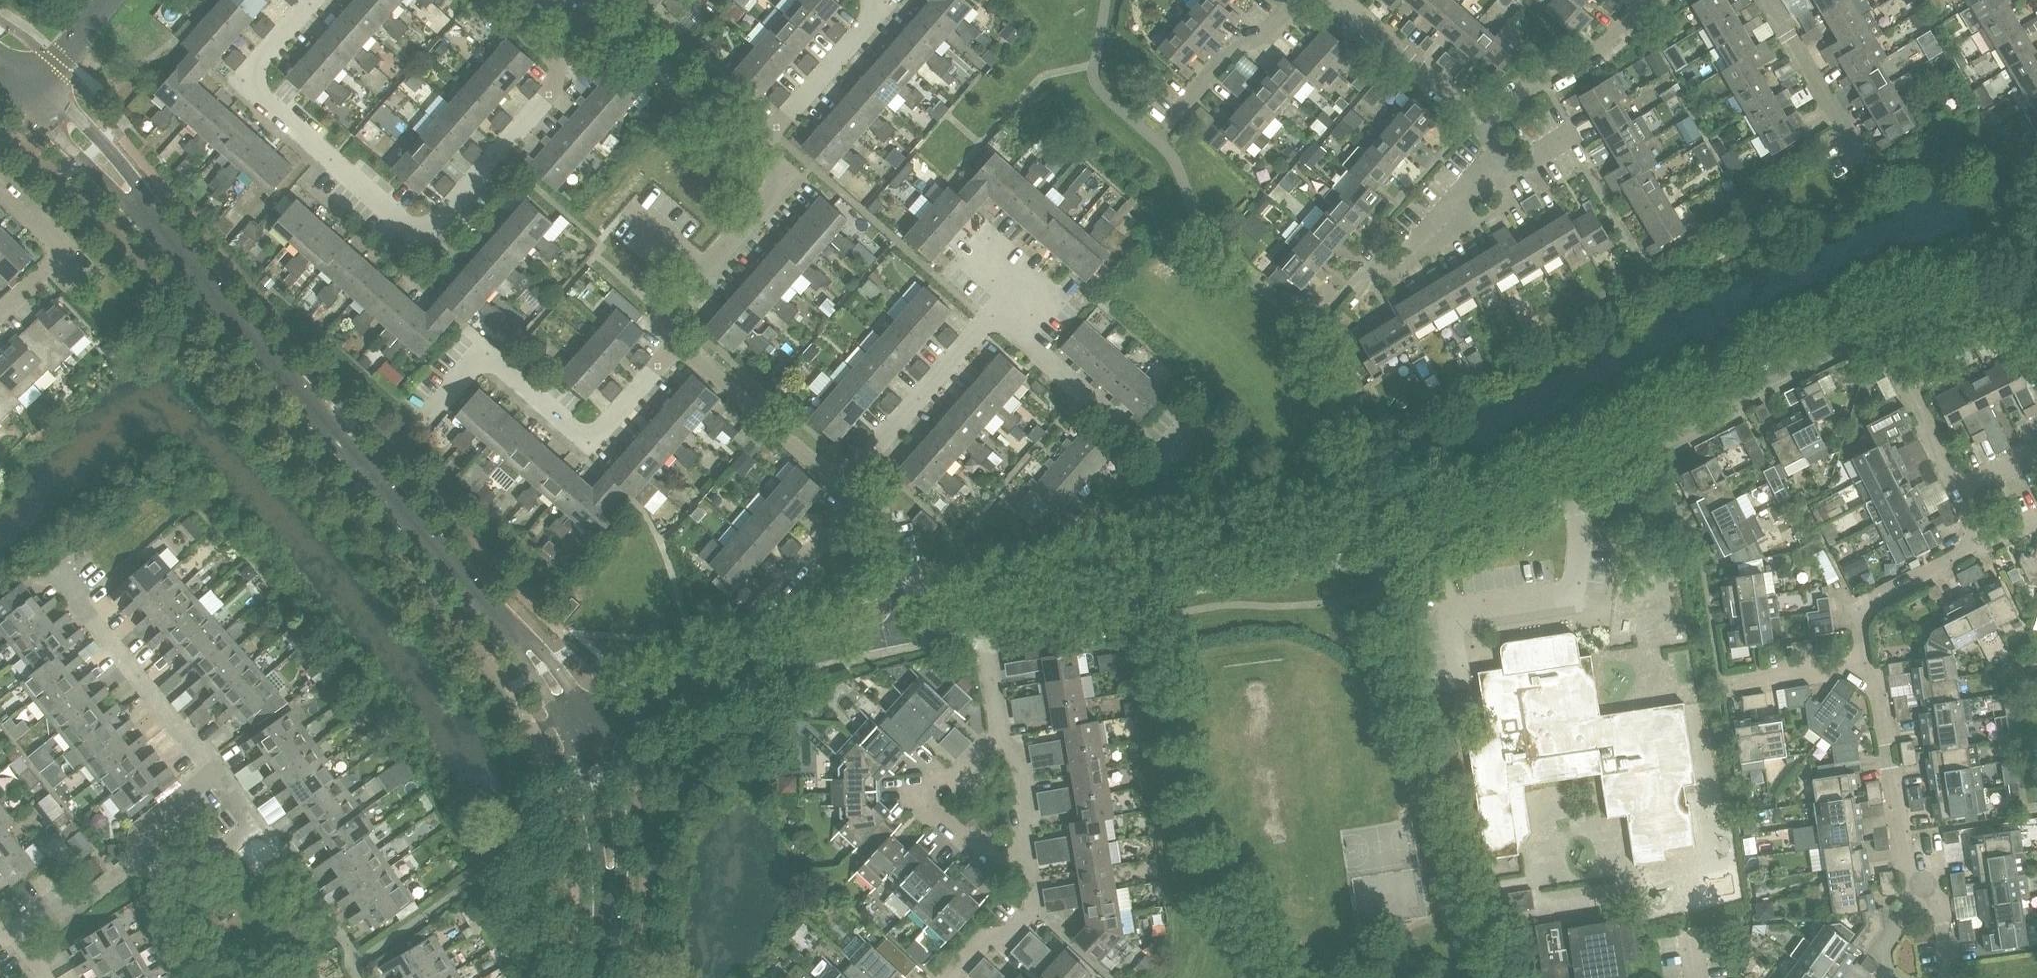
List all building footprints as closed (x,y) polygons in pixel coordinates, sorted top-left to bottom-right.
[(253,18),(233,0),(222,0),(212,11),(239,34),(253,18)] [(253,18),(268,2),(266,0),(233,0),(253,18)] [(372,35),(383,23),(388,28),(388,32),(398,40),(404,34),(386,18),(365,0),(355,0),(345,11),(372,35)] [(386,18),(404,34),(410,27),(401,19),(396,19),(390,14),(401,2),(399,0),(365,0),(386,18)] [(651,12),(661,0),(667,6),(668,9),(677,18),(683,11),(670,0),(636,0),(651,12)] [(683,11),(689,4),(684,0),(670,0),(683,11)] [(714,3),(722,10),(731,0),(717,0),(714,3)] [(826,21),(803,0),(797,0),(785,14),(812,37),(826,21)] [(826,21),(841,4),(836,0),(803,0),(826,21)] [(954,27),(961,32),(961,37),(970,45),(976,37),(959,22),(934,0),(931,0),(918,15),(944,38),(954,27)] [(976,37),(982,31),(972,23),(969,23),(962,18),(973,5),(967,0),(934,0),(959,22),(976,37)] [(1216,0),(1201,0),(1192,10),(1215,31),(1217,28),(1227,17),(1231,13),(1230,12),(1224,7),(1216,0)] [(1392,9),(1400,0),(1383,0),(1392,9)] [(1420,13),(1431,0),(1406,0),(1420,13)] [(1420,13),(1438,29),(1459,5),(1453,0),(1431,0),(1420,13)] [(1591,18),(1579,8),(1570,0),(1560,0),(1560,1),(1559,0),(1554,0),(1545,10),(1575,36),(1573,39),(1581,46),(1587,40),(1579,32),(1591,18)] [(1579,8),(1587,0),(1570,0),(1579,8)] [(1608,0),(1605,0),(1600,6),(1611,15),(1617,8),(1608,0)] [(1705,24),(1741,3),(1739,0),(1737,0),(1730,5),(1727,0),(1698,0),(1693,3),(1705,24)] [(1822,11),(1841,0),(1815,0),(1822,11)] [(1822,11),(1835,32),(1861,16),(1851,0),(1841,0),(1822,11)] [(1971,5),(1984,26),(2010,10),(2006,2),(2010,0),(1979,0),(1971,5)] [(1741,3),(1705,24),(1718,45),(1753,24),(1751,20),(1742,25),(1734,13),(1743,7),(1741,3)] [(1459,5),(1438,29),(1456,45),(1477,21),(1459,5)] [(1797,16),(1802,24),(1814,17),(1809,9),(1797,16)] [(1192,10),(1176,29),(1199,49),(1195,53),(1204,60),(1210,53),(1201,46),(1211,35),(1215,31),(1192,10)] [(1230,12),(1231,13),(1227,17),(1235,24),(1241,17),(1233,10),(1230,12)] [(1870,10),(1861,16),(1835,32),(1839,39),(1822,50),(1830,63),(1874,37),(1883,31),(1870,10)] [(1997,46),(2023,30),(2010,10),(1984,26),(1997,46)] [(212,11),(198,27),(224,51),(239,34),(212,11)] [(345,11),(331,28),(357,51),(375,67),(381,59),(372,51),(368,51),(362,46),(372,35),(345,11)] [(785,14),(771,30),(798,54),(812,37),(785,14)] [(918,15),(903,32),(930,55),(948,70),(953,64),(944,56),(940,56),(934,50),(944,38),(918,15)] [(262,17),(259,22),(270,32),(276,25),(267,17),(262,17)] [(1818,24),(1814,17),(1802,24),(1807,32),(1818,24)] [(1410,19),(1401,30),(1408,36),(1417,26),(1410,19)] [(834,21),(831,26),(842,36),(848,29),(839,21),(834,21)] [(1481,53),(1495,37),(1477,21),(1456,45),(1474,61),(1481,53)] [(270,32),(259,22),(255,26),(255,30),(264,38),(270,32)] [(1501,69),(1524,43),(1518,36),(1521,33),(1508,22),(1495,37),(1481,53),(1498,67),(1491,75),(1498,81),(1506,72),(1501,69)] [(1756,28),(1753,24),(1718,45),(1730,66),(1766,44),(1764,41),(1755,46),(1747,33),(1756,28)] [(842,36),(831,26),(827,30),(827,34),(836,42),(842,36)] [(198,27),(183,44),(192,51),(190,54),(186,59),(204,74),(208,70),(210,67),(224,51),(198,27)] [(370,73),(375,67),(357,51),(331,28),(316,44),(343,68),(354,55),(360,60),(360,65),(370,73)] [(1325,28),(1309,46),(1336,70),(1341,64),(1345,67),(1356,55),(1325,28)] [(1199,49),(1176,29),(1159,48),(1182,68),(1179,71),(1188,78),(1194,71),(1186,64),(1195,53),(1199,49)] [(798,54),(771,30),(756,47),(783,70),(798,54)] [(2023,30),(1997,46),(2009,67),(2035,51),(2023,30)] [(956,77),(948,70),(930,55),(903,32),(889,48),(916,71),(926,60),(932,65),(932,69),(942,77),(950,84),(956,77)] [(1428,35),(1419,46),(1426,52),(1435,41),(1428,35)] [(1874,37),(1830,63),(1832,67),(1841,61),(1849,74),(1840,80),(1842,84),(1878,63),(1866,43),(1874,38),(1874,37)] [(494,54),(521,78),(535,61),(508,38),(494,54)] [(316,44),(302,61),(329,84),(346,99),(353,92),(344,84),(339,84),(333,79),(343,68),(316,44)] [(1774,58),(1766,44),(1730,66),(1722,71),(1735,91),(1761,75),(1757,68),(1774,58)] [(1309,46),(1293,64),(1308,77),(1320,88),(1325,82),(1329,85),(1340,73),(1336,70),(1309,46)] [(756,47),(742,63),(769,87),(783,70),(756,47)] [(901,88),(919,103),(925,96),(916,88),(912,88),(905,83),(916,71),(889,48),(874,64),(901,88)] [(234,50),(230,54),(241,64),(247,58),(238,50),(234,50)] [(1446,51),(1437,62),(1444,68),(1453,57),(1446,51)] [(2009,67),(2022,87),(2036,78),(2036,54),(2035,51),(2009,67)] [(814,68),(820,61),(811,53),(806,54),(802,58),(814,68)] [(226,63),(235,71),(241,64),(230,54),(226,59),(226,63)] [(494,54),(479,71),(506,94),(521,78),(494,54)] [(1308,77),(1293,64),(1285,57),(1270,75),(1293,95),(1308,77)] [(814,68),(802,58),(798,62),(799,67),(808,75),(814,68)] [(168,104),(163,110),(158,110),(150,120),(157,125),(172,108),(196,81),(197,82),(204,74),(186,59),(179,66),(155,93),(168,104)] [(341,106),(346,99),(329,84),(302,61),(288,77),(314,101),(326,88),(331,93),(332,98),(341,106)] [(754,103),(769,87),(742,63),(728,80),(754,103)] [(1891,83),(1878,63),(1842,84),(1844,88),(1854,82),(1861,95),(1852,100),(1855,105),(1891,83)] [(874,64),(860,81),(887,104),(897,92),(904,97),(904,102),(913,110),(919,103),(901,88),(874,64)] [(594,81),(599,86),(626,109),(644,89),(617,65),(605,80),(599,75),(594,81)] [(1464,67),(1455,78),(1461,84),(1471,73),(1464,67)] [(1234,73),(1244,83),(1249,78),(1238,69),(1234,73)] [(465,87),(492,111),(506,94),(479,71),(465,87)] [(1237,112),(1260,132),(1277,113),(1254,93),(1251,97),(1240,87),(1244,83),(1234,73),(1224,84),(1245,103),(1237,112)] [(1787,88),(1799,80),(1794,73),(1782,80),(1787,88)] [(414,74),(406,83),(416,92),(424,83),(414,74)] [(1293,95),(1270,75),(1254,93),(1277,113),(1293,95)] [(1774,96),(1761,75),(1735,91),(1747,112),(1774,96)] [(1579,92),(1569,98),(1573,106),(1583,100),(1593,118),(1620,102),(1629,97),(1615,76),(1607,81),(1606,80),(1580,95),(1579,92)] [(1358,77),(1352,84),(1360,91),(1366,84),(1358,77)] [(525,82),(536,93),(542,86),(533,78),(529,78),(525,82)] [(2034,108),(2036,106),(2036,78),(2022,87),(2034,108)] [(1799,80),(1787,88),(1791,95),(1803,88),(1799,80)] [(172,108),(157,125),(164,132),(172,122),(172,118),(177,112),(189,122),(212,95),(197,82),(196,81),(172,108)] [(872,121),(890,136),(896,129),(887,121),(883,121),(877,116),(887,104),(860,81),(845,97),(872,121)] [(521,91),(530,99),(536,93),(525,82),(521,87),(521,91)] [(1865,121),(1868,126),(1903,104),(1891,83),(1855,105),(1857,108),(1866,103),(1874,115),(1865,121)] [(1374,84),(1368,91),(1379,100),(1385,93),(1374,84)] [(609,129),(626,109),(599,86),(587,100),(581,95),(576,101),(582,106),(609,129)] [(785,101),(791,94),(782,86),(778,86),(774,91),(785,101)] [(465,87),(451,103),(477,127),(492,111),(465,87)] [(1660,94),(1665,102),(1677,94),(1672,87),(1660,94)] [(785,101),(774,91),(770,95),(770,99),(780,107),(785,101)] [(1379,100),(1368,91),(1363,97),(1373,107),(1379,100)] [(1677,94),(1665,102),(1670,109),(1682,102),(1677,94)] [(229,110),(212,95),(189,122),(201,133),(195,139),(191,139),(183,148),(190,154),(205,137),(229,110)] [(1341,96),(1335,103),(1343,110),(1349,103),(1341,96)] [(1786,117),(1774,96),(1747,112),(1760,133),(1786,117)] [(845,97),(831,114),(858,137),(869,125),(875,130),(875,134),(885,142),(890,136),(872,121),(845,97)] [(1414,98),(1398,116),(1422,136),(1437,118),(1414,98)] [(1632,122),(1620,102),(1593,118),(1606,139),(1632,122)] [(463,144),(477,127),(451,103),(436,120),(463,144)] [(1916,125),(1903,104),(1868,126),(1869,129),(1878,123),(1886,136),(1877,141),(1882,149),(1892,143),(1890,140),(1916,125)] [(591,149),(609,129),(582,106),(570,120),(564,115),(559,121),(565,126),(591,149)] [(2034,108),(2026,113),(2036,132),(2036,106),(2034,108)] [(230,142),(245,124),(229,110),(205,137),(190,154),(196,160),(204,151),(204,147),(210,141),(222,151),(230,142)] [(508,125),(514,118),(504,110),(500,110),(496,115),(508,125)] [(1324,111),(1318,118),(1328,127),(1334,121),(1324,111)] [(1260,132),(1237,112),(1224,126),(1211,115),(1197,131),(1221,151),(1231,140),(1244,151),(1260,132)] [(1787,118),(1786,117),(1760,133),(1773,154),(1799,138),(1794,130),(1804,125),(1796,112),(1787,118)] [(831,114),(817,130),(843,153),(861,169),(868,161),(859,153),(854,153),(848,148),(858,137),(831,114)] [(508,125),(496,115),(492,119),(492,124),(502,132),(508,125)] [(1693,121),(1689,115),(1676,123),(1680,129),(1693,121)] [(1398,116),(1383,134),(1406,154),(1422,136),(1398,116)] [(1641,117),(1632,122),(1606,139),(1618,159),(1644,143),(1653,138),(1641,117)] [(436,120),(422,136),(449,160),(463,144),(436,120)] [(1343,120),(1337,126),(1347,136),(1353,129),(1343,120)] [(215,177),(222,183),(223,183),(238,166),(246,156),(262,139),(245,124),(230,142),(222,151),(233,161),(228,167),(224,167),(215,177)] [(574,169),(591,149),(565,126),(552,139),(547,135),(541,141),(547,146),(574,169)] [(1347,136),(1337,126),(1331,133),(1342,142),(1347,136)] [(1002,127),(992,138),(997,142),(1001,142),(1009,133),(1002,127)] [(856,175),(861,169),(843,153),(817,130),(803,146),(830,169),(840,157),(846,162),(847,167),(856,175)] [(1406,154),(1383,134),(1367,152),(1390,172),(1406,154)] [(422,136),(407,153),(434,176),(449,160),(422,136)] [(278,153),(262,139),(246,156),(238,166),(223,183),(229,188),(237,179),(237,175),(242,169),(255,180),(263,171),(278,153)] [(1316,141),(1310,148),(1320,157),(1326,150),(1316,141)] [(468,148),(479,158),(485,151),(476,143),(472,143),(468,148)] [(1657,163),(1644,143),(1618,159),(1622,165),(1605,176),(1613,190),(1649,168),(1657,163)] [(529,166),(556,190),(574,169),(547,146),(535,159),(529,154),(523,161),(529,166)] [(479,158),(468,148),(464,152),(464,156),(473,164),(479,158)] [(1697,155),(1702,163),(1714,155),(1709,148),(1697,155)] [(1733,148),(1721,156),(1726,163),(1738,156),(1733,148)] [(989,193),(1012,166),(996,152),(972,179),(965,186),(983,202),(990,194),(989,193)] [(1367,152),(1351,170),(1358,176),(1374,190),(1390,172),(1367,152)] [(263,171),(255,180),(271,194),(279,185),(295,168),(278,153),(263,171)] [(420,193),(434,176),(407,153),(393,169),(420,193)] [(1718,163),(1714,155),(1702,163),(1707,170),(1718,163)] [(989,193),(990,194),(1005,208),(1029,181),(1044,164),(1037,158),(1029,166),(1030,171),(1024,177),(1012,166),(989,193)] [(900,172),(907,178),(915,169),(914,165),(909,161),(900,172)] [(1051,170),(1044,164),(1029,181),(1005,208),(1022,222),(1045,195),(1033,185),(1039,179),(1043,179),(1051,170)] [(1661,189),(1649,168),(1613,190),(1615,193),(1624,187),(1635,205),(1661,189)] [(1291,170),(1285,176),(1295,186),(1301,179),(1291,170)] [(907,178),(900,172),(890,183),(894,187),(899,187),(907,178)] [(443,175),(439,180),(451,190),(457,183),(448,175),(443,175)] [(1295,186),(1285,176),(1279,183),(1289,192),(1295,186)] [(1358,176),(1342,194),(1365,214),(1381,196),(1374,190),(1358,176)] [(436,189),(445,197),(451,190),(439,180),(436,184),(436,189)] [(982,204),(983,202),(965,186),(964,188),(959,194),(950,186),(935,203),(962,226),(977,210),(982,204)] [(1057,206),(1045,195),(1022,222),(1038,237),(1055,218),(1062,210),(1077,193),(1070,186),(1062,195),(1062,199),(1057,206)] [(1323,198),(1332,206),(1326,212),(1349,232),(1365,214),(1342,194),(1333,186),(1323,198)] [(1635,205),(1647,226),(1673,210),(1661,189),(1635,205)] [(1038,237),(1054,251),(1071,232),(1078,224),(1066,214),(1071,207),(1075,207),(1083,198),(1077,193),(1062,210),(1055,218),(1038,237)] [(1543,205),(1539,199),(1536,193),(1535,193),(1528,198),(1535,210),(1543,205)] [(1264,194),(1258,201),(1266,207),(1272,201),(1264,194)] [(822,195),(807,212),(826,229),(834,236),(851,251),(857,245),(848,237),(843,237),(837,232),(848,219),(841,212),(822,195)] [(878,197),(868,208),(875,214),(883,205),(882,201),(878,197)] [(1528,198),(1520,202),(1528,215),(1535,210),(1528,198)] [(298,231),(313,213),(297,199),(281,217),(273,226),(290,240),(298,231)] [(527,199),(513,216),(539,239),(557,255),(562,248),(553,240),(549,241),(543,235),(554,223),(527,199)] [(1573,223),(1572,223),(1582,240),(1581,241),(1589,254),(1598,249),(1600,253),(1614,245),(1594,211),(1596,209),(1590,199),(1583,204),(1588,213),(1573,223)] [(935,203),(921,219),(948,243),(962,226),(935,203)] [(1686,230),(1673,210),(1647,226),(1656,241),(1647,247),(1652,255),(1662,249),(1660,246),(1686,230)] [(807,212),(793,228),(812,245),(820,252),(830,241),(836,246),(836,250),(845,258),(851,251),(834,236),(826,229),(807,212)] [(1326,212),(1311,230),(1334,250),(1349,232),(1326,212)] [(330,228),(313,213),(298,231),(290,240),(303,251),(297,257),(293,258),(285,266),(291,272),(306,255),(315,245),(330,228)] [(1567,213),(1545,226),(1561,253),(1581,241),(1582,240),(1572,223),(1573,223),(1567,213)] [(1054,251),(1071,266),(1087,247),(1094,239),(1110,222),(1102,215),(1094,224),(1094,228),(1089,234),(1078,224),(1071,232),(1054,251)] [(1256,222),(1249,215),(1243,221),(1239,226),(1246,233),(1256,222)] [(539,239),(513,216),(498,232),(525,256),(535,244),(541,250),(541,254),(550,262),(557,255),(539,239)] [(948,243),(921,219),(906,236),(932,260),(948,243)] [(250,236),(260,224),(255,220),(251,220),(243,230),(250,236)] [(1116,227),(1110,222),(1094,239),(1087,247),(1071,266),(1087,280),(1104,261),(1111,253),(1098,242),(1103,236),(1108,236),(1116,227)] [(1302,222),(1286,240),(1326,276),(1328,273),(1320,266),(1334,250),(1311,230),(1302,222)] [(260,224),(250,236),(257,241),(264,233),(264,228),(260,224)] [(1507,226),(1490,236),(1495,246),(1499,243),(1515,269),(1514,270),(1520,278),(1541,265),(1525,239),(1517,243),(1507,226)] [(1545,226),(1525,239),(1541,265),(1561,253),(1545,226)] [(18,243),(3,228),(0,230),(0,262),(18,243)] [(331,260),(346,242),(330,228),(315,245),(306,255),(291,272),(298,278),(306,270),(306,265),(311,259),(323,269),(331,260)] [(805,268),(823,284),(828,277),(820,269),(815,270),(809,264),(820,252),(812,245),(793,228),(778,245),(797,262),(805,268)] [(498,232),(484,248),(511,272),(528,287),(534,281),(525,273),(520,273),(514,268),(525,256),(498,232)] [(1326,276),(1286,240),(1273,255),(1282,263),(1269,278),(1292,298),(1298,290),(1306,298),(1313,291),(1304,283),(1314,272),(1322,280),(1326,276)] [(363,257),(346,242),(331,260),(323,269),(335,280),(330,286),(325,286),(317,295),(324,301),(339,284),(363,257)] [(18,243),(0,262),(0,287),(3,290),(11,281),(34,258),(18,243)] [(1477,244),(1469,249),(1475,258),(1479,256),(1495,282),(1514,270),(1515,269),(1499,243),(1495,246),(1482,253),(1477,244)] [(801,273),(807,278),(808,283),(817,291),(823,284),(805,268),(797,262),(778,245),(764,261),(791,285),(801,273)] [(511,272),(484,248),(469,265),(496,288),(507,277),(513,282),(513,287),(522,294),(528,287),(511,272)] [(1457,257),(1449,261),(1454,271),(1458,268),(1474,294),(1495,282),(1479,256),(1475,258),(1462,266),(1457,257)] [(344,287),(356,298),(379,271),(363,257),(339,284),(324,301),(331,307),(339,298),(338,293),(344,287)] [(776,301),(794,317),(800,310),(791,302),(786,302),(780,297),(791,285),(764,261),(750,278),(776,301)] [(469,265),(455,281),(482,305),(499,320),(505,313),(496,305),(492,306),(486,300),(496,288),(469,265)] [(1436,269),(1428,274),(1434,283),(1438,281),(1454,307),(1474,294),(1458,268),(1454,271),(1442,278),(1436,269)] [(395,285),(379,271),(356,298),(367,308),(362,314),(358,315),(350,324),(357,330),(372,312),(395,285)] [(750,278),(735,294),(762,318),(773,306),(779,311),(779,315),(788,323),(794,317),(776,301),(750,278)] [(870,279),(861,289),(874,300),(882,290),(870,279)] [(482,305),(455,281),(440,298),(435,304),(434,306),(452,321),(453,320),(458,314),(467,322),(478,309),(484,315),(484,319),(493,327),(499,320),(482,305)] [(1415,282),(1408,287),(1413,296),(1417,294),(1433,320),(1454,307),(1438,281),(1434,283),(1421,291),(1415,282)] [(412,300),(395,285),(372,312),(357,330),(363,335),(371,326),(371,322),(377,316),(388,327),(412,300)] [(926,287),(911,303),(938,327),(952,310),(926,287)] [(735,294),(721,311),(748,334),(765,350),(771,342),(763,334),(758,335),(752,329),(762,318),(735,294)] [(1395,294),(1387,299),(1392,308),(1395,306),(1401,314),(1413,332),(1414,331),(1433,320),(1417,294),(1413,296),(1400,304),(1395,294)] [(74,352),(72,350),(88,335),(54,300),(45,309),(47,311),(30,327),(63,363),(74,352)] [(388,327),(405,341),(428,314),(427,313),(412,300),(388,327)] [(938,327),(911,303),(897,319),(923,343),(938,327)] [(421,356),(445,329),(452,321),(434,306),(427,313),(428,314),(405,341),(421,356)] [(618,308),(604,325),(631,348),(645,331),(618,308)] [(748,334),(721,311),(706,327),(733,351),(744,338),(750,343),(750,348),(760,356),(765,350),(748,334)] [(1359,327),(1351,332),(1357,342),(1360,340),(1371,357),(1364,361),(1374,379),(1385,372),(1380,363),(1404,348),(1413,363),(1427,354),(1414,331),(1413,332),(1401,314),(1385,324),(1379,315),(1372,319),(1377,329),(1364,337),(1359,327)] [(897,319),(882,336),(909,359),(923,343),(897,319)] [(1071,366),(1077,371),(1082,366),(1106,339),(1084,321),(1061,347),(1076,360),(1071,366)] [(604,325),(590,341),(616,364),(631,348),(604,325)] [(2,350),(34,384),(49,369),(53,373),(63,363),(30,327),(13,343),(11,341),(2,350)] [(953,341),(959,334),(951,327),(946,327),(942,332),(953,341)] [(953,341),(942,332),(938,336),(938,340),(947,348),(953,341)] [(909,359),(882,336),(868,352),(895,376),(909,359)] [(1125,356),(1106,339),(1082,366),(1096,378),(1091,384),(1097,389),(1102,383),(1125,356)] [(602,381),(616,364),(590,341),(575,357),(602,381)] [(389,358),(399,347),(395,343),(390,343),(383,352),(389,358)] [(389,358),(396,364),(404,355),(403,351),(399,347),(389,358)] [(647,363),(653,356),(644,348),(639,348),(635,353),(647,363)] [(2,350),(0,351),(0,400),(11,412),(22,402),(19,398),(34,384),(2,350)] [(868,352),(853,369),(880,392),(895,376),(868,352)] [(647,363),(635,353),(631,357),(632,361),(641,369),(647,363)] [(1001,353),(987,369),(1013,393),(1028,376),(1001,353)] [(1145,374),(1125,356),(1102,383),(1116,395),(1111,401),(1116,406),(1121,401),(1145,374)] [(602,381),(575,357),(560,374),(587,398),(602,381)] [(2000,398),(2014,391),(2027,417),(2036,412),(2036,405),(2013,358),(1987,371),(2000,398)] [(914,364),(925,374),(931,367),(922,359),(918,359),(914,364)] [(403,376),(386,362),(380,369),(396,383),(403,376)] [(925,374),(914,364),(910,368),(910,373),(919,381),(925,374)] [(1865,370),(1856,367),(1849,371),(1853,378),(1861,381),(1865,370)] [(880,392),(853,369),(839,385),(866,409),(880,392)] [(1013,393),(987,369),(972,386),(999,409),(1016,424),(1022,418),(1013,410),(1008,410),(1002,405),(1013,393)] [(1873,373),(1865,370),(1861,381),(1870,384),(1877,380),(1873,373)] [(2000,398),(1987,371),(1961,384),(1988,437),(1996,453),(2010,446),(1989,403),(2000,398)] [(694,374),(680,390),(706,414),(724,429),(729,423),(720,415),(715,415),(710,410),(721,397),(694,374)] [(1165,392),(1145,374),(1121,401),(1135,413),(1130,418),(1137,424),(1142,419),(1165,392)] [(1048,389),(1036,378),(1032,383),(1033,387),(1042,395),(1048,389)] [(1833,412),(1817,378),(1795,389),(1801,400),(1807,413),(1814,422),(1833,412)] [(818,396),(825,402),(851,425),(866,409),(839,385),(832,379),(818,396)] [(618,395),(624,388),(615,381),(611,381),(607,385),(618,395)] [(1935,397),(1948,424),(1963,417),(1973,438),(1976,443),(1988,437),(1961,384),(1935,397)] [(618,395),(607,385),(603,390),(603,394),(612,402),(618,395)] [(972,386),(958,402),(984,426),(995,414),(1001,419),(1001,423),(1010,431),(1016,424),(999,409),(972,386)] [(480,421),(497,403),(480,388),(464,407),(457,415),(473,430),(480,421)] [(1790,405),(1801,400),(1795,389),(1785,394),(1790,405)] [(706,414),(680,390),(665,407),(692,430),(702,419),(708,424),(708,428),(717,436),(724,429),(706,414)] [(885,396),(896,406),(902,399),(893,392),(889,392),(885,396)] [(896,406),(885,396),(881,401),(881,405),(891,413),(896,406)] [(1900,434),(1911,429),(1900,407),(1895,397),(1874,408),(1878,418),(1866,424),(1877,445),(1893,437),(1900,434)] [(0,400),(0,422),(11,412),(0,400)] [(851,425),(825,402),(810,418),(837,442),(851,425)] [(974,438),(984,426),(958,402),(943,419),(970,442),(988,457),(994,450),(985,442),(980,443),(974,438)] [(480,421),(473,430),(490,444),(497,436),(513,417),(497,403),(480,421)] [(1765,404),(1754,410),(1760,421),(1770,415),(1765,404)] [(665,407),(651,423),(678,446),(695,462),(701,455),(692,447),(687,448),(681,442),(692,430),(665,407)] [(1787,423),(1804,456),(1808,465),(1830,454),(1814,422),(1807,413),(1787,423)] [(490,444),(506,458),(513,450),(530,432),(513,417),(497,436),(490,444)] [(956,459),(966,446),(972,451),(972,455),(982,464),(988,457),(970,442),(943,419),(929,435),(956,459)] [(678,446),(651,423),(636,439),(663,463),(674,451),(680,456),(680,461),(689,469),(695,462),(678,446)] [(1784,467),(1804,456),(1787,423),(1766,433),(1784,467)] [(868,439),(874,432),(865,424),(861,424),(857,429),(868,439)] [(1029,436),(1036,442),(1037,443),(1047,432),(1046,431),(1039,425),(1029,436)] [(1063,443),(1068,448),(1095,472),(1113,451),(1086,428),(1074,442),(1068,437),(1063,443)] [(868,439),(857,429),(853,433),(853,438),(862,446),(868,439)] [(1911,429),(1900,434),(1905,444),(1916,439),(1911,429)] [(458,447),(469,436),(464,432),(460,433),(452,441),(458,447)] [(546,446),(530,432),(513,450),(506,458),(507,459),(500,467),(516,480),(522,472),(523,473),(546,446)] [(929,435),(915,451),(941,475),(959,490),(965,483),(956,475),(951,475),(946,470),(956,459),(929,435)] [(469,436),(458,447),(465,453),(473,444),(473,440),(469,436)] [(1754,437),(1743,442),(1749,453),(1759,448),(1754,437)] [(1893,437),(1877,445),(1853,457),(1864,477),(1898,460),(1903,457),(1893,437)] [(663,463),(636,439),(622,456),(649,479),(659,489),(666,495),(672,488),(663,480),(658,480),(653,475),(663,463)] [(523,473),(539,487),(563,460),(546,446),(523,473)] [(1078,492),(1095,472),(1068,448),(1056,462),(1051,457),(1045,463),(1051,468),(1078,492)] [(927,492),(938,479),(944,484),(944,488),(953,496),(959,490),(941,475),(915,451),(900,468),(927,492)] [(740,457),(752,468),(757,462),(745,452),(740,457)] [(607,473),(609,474),(607,477),(602,482),(618,496),(623,491),(625,488),(634,496),(645,506),(659,489),(649,479),(622,456),(607,473)] [(1691,494),(1725,477),(1714,457),(1677,476),(1684,490),(1688,488),(1691,494)] [(1915,464),(1921,475),(1931,469),(1926,458),(1915,464)] [(556,502),(579,475),(563,460),(539,487),(556,502)] [(1908,480),(1898,460),(1864,477),(1874,498),(1908,480)] [(491,476),(501,465),(497,461),(492,461),(484,470),(491,476)] [(783,481),(810,505),(824,488),(798,465),(783,481)] [(1769,482),(1780,476),(1774,465),(1764,471),(1769,482)] [(1061,511),(1078,492),(1051,468),(1039,482),(1033,477),(1028,483),(1034,488),(1061,511)] [(1931,469),(1921,475),(1926,485),(1937,480),(1931,469)] [(596,489),(579,475),(556,502),(572,516),(596,489)] [(1780,476),(1769,482),(1775,492),(1785,487),(1780,476)] [(1702,516),(1736,499),(1725,477),(1691,494),(1702,516)] [(1908,480),(1874,498),(1885,518),(1918,501),(1908,480)] [(796,521),(810,505),(783,481),(769,498),(796,521)] [(602,482),(596,489),(572,516),(588,530),(612,503),(618,496),(602,482)] [(485,484),(476,495),(488,505),(497,494),(485,484)] [(1016,497),(1010,504),(1015,509),(1042,532),(1061,511),(1034,488),(1022,502),(1016,497)] [(524,504),(534,493),(529,489),(525,489),(517,498),(524,504)] [(534,493),(524,504),(530,510),(538,501),(538,497),(534,493)] [(769,498),(754,514),(781,537),(796,521),(769,498)] [(1712,535),(1746,518),(1736,499),(1702,516),(1712,535)] [(1941,515),(1952,510),(1946,499),(1936,505),(1941,515)] [(1895,539),(1929,522),(1918,501),(1885,518),(1875,523),(1886,543),(1895,539)] [(814,510),(826,520),(832,513),(823,505),(818,505),(814,510)] [(930,534),(939,523),(922,509),(913,520),(930,534)] [(826,520),(814,510),(810,514),(811,518),(820,526),(826,520)] [(1952,510),(1941,515),(1947,526),(1957,521),(1952,510)] [(754,514),(740,531),(767,554),(781,537),(754,514)] [(1764,556),(1756,540),(1765,535),(1754,514),(1746,518),(1712,535),(1723,556),(1729,553),(1734,563),(1735,563),(1735,565),(1760,559),(1760,557),(1764,556)] [(549,527),(556,533),(566,521),(562,517),(557,518),(549,527)] [(570,525),(566,521),(556,533),(563,539),(571,530),(570,525)] [(1929,522),(1895,539),(1906,559),(1943,540),(1936,525),(1932,527),(1929,522)] [(740,531),(726,547),(752,570),(767,554),(740,531)] [(797,552),(803,545),(794,537),(790,538),(786,542),(797,552)] [(1808,544),(1813,554),(1823,549),(1818,538),(1808,544)] [(782,551),(791,559),(797,552),(786,542),(782,546),(782,551)] [(551,560),(560,550),(551,543),(542,553),(551,560)] [(1813,554),(1808,544),(1797,549),(1802,559),(1813,554)] [(752,570),(726,547),(711,564),(737,587),(752,570)] [(2036,586),(2036,547),(2034,556),(2022,552),(2019,561),(2031,583),(2036,586)] [(136,598),(169,568),(156,553),(109,594),(115,601),(128,589),(136,598)] [(1735,565),(1737,575),(1725,577),(1729,600),(1766,595),(1760,559),(1735,565)] [(1980,565),(1969,570),(1974,581),(1985,576),(1980,565)] [(149,614),(183,583),(169,568),(136,598),(123,610),(128,616),(141,605),(149,614)] [(769,584),(775,578),(766,570),(761,570),(757,574),(769,584)] [(1969,570),(1958,575),(1964,586),(1974,581),(1969,570)] [(769,584),(757,574),(753,579),(754,583),(763,591),(769,584)] [(183,583),(149,614),(136,625),(141,631),(154,620),(162,629),(196,598),(183,583)] [(2002,583),(1981,593),(1997,627),(2018,616),(2002,583)] [(1938,586),(1928,591),(1933,601),(1944,596),(1938,586)] [(1732,622),(1780,615),(1776,593),(1766,595),(1729,600),(1732,622)] [(1960,604),(1973,628),(1977,637),(1997,627),(1981,593),(1960,604)] [(11,613),(1,600),(0,601),(0,629),(11,642),(47,614),(60,603),(55,597),(41,607),(33,596),(11,613)] [(1817,598),(1819,610),(1831,608),(1829,596),(1817,598)] [(565,622),(580,603),(573,597),(557,615),(565,622)] [(196,598),(162,629),(150,641),(155,647),(168,635),(176,644),(210,614),(196,598)] [(1602,725),(1592,660),(1590,646),(1609,643),(1604,610),(1574,615),(1572,601),(1480,615),(1485,646),(1458,650),(1462,675),(1478,672),(1485,717),(1488,732),(1468,735),(1487,859),(1519,854),(1518,844),(1522,843),(1531,831),(1523,781),(1527,780),(1531,780),(1531,783),(1602,773),(1608,817),(1638,812),(1639,820),(1629,822),(1635,864),(1666,859),(1665,849),(1695,845),(1689,803),(1678,805),(1675,786),(1696,783),(1684,702),(1612,712),(1613,717),(1614,723),(1602,725)] [(1954,649),(1977,637),(1973,628),(1960,604),(1940,614),(1944,624),(1933,630),(1929,637),(1954,649)] [(1831,608),(1819,610),(1807,612),(1811,635),(1834,632),(1831,608)] [(47,614),(11,642),(23,658),(59,629),(72,619),(67,613),(54,623),(47,614)] [(210,614),(176,644),(163,656),(168,662),(181,651),(189,660),(224,629),(210,614)] [(1783,639),(1780,615),(1732,622),(1733,630),(1728,631),(1731,647),(1783,639)] [(22,684),(59,656),(85,635),(80,629),(66,639),(59,629),(23,658),(34,672),(21,683),(22,684)] [(195,666),(203,675),(237,644),(224,629),(189,660),(177,671),(182,677),(195,666)] [(1045,669),(1047,681),(1081,675),(1077,651),(1076,651),(1074,637),(1024,645),(1029,672),(1045,669)] [(1954,649),(1929,637),(1926,644),(1928,657),(1917,659),(1917,664),(1911,665),(1914,682),(1958,676),(1954,649)] [(251,660),(237,644),(203,675),(190,686),(196,693),(209,681),(217,690),(251,660)] [(59,656),(22,684),(35,700),(71,672),(84,662),(79,655),(66,666),(59,656)] [(308,671),(317,682),(336,667),(327,656),(308,671)] [(251,660),(217,690),(203,702),(209,708),(222,696),(230,706),(264,675),(251,660)] [(1903,661),(1891,663),(1893,674),(1904,673),(1903,661)] [(327,687),(341,677),(336,669),(321,680),(327,687)] [(269,670),(264,675),(230,706),(217,717),(223,723),(236,712),(245,722),(284,687),(269,670)] [(48,716),(84,688),(97,677),(92,671),(79,681),(71,672),(35,700),(48,716)] [(1084,698),(1081,675),(1047,681),(1049,693),(1033,696),(1035,706),(1084,698)] [(1922,697),(1923,704),(1961,699),(1958,676),(1914,682),(1917,698),(1922,697)] [(954,682),(941,695),(922,677),(906,695),(893,683),(892,684),(928,717),(947,735),(953,728),(944,719),(954,708),(966,720),(967,719),(957,710),(970,696),(954,682)] [(877,701),(876,702),(934,755),(922,743),(931,732),(941,741),(947,735),(928,717),(892,684),(905,696),(889,713),(877,701)] [(1809,684),(1785,688),(1775,689),(1779,709),(1788,707),(1788,708),(1806,705),(1809,728),(1820,736),(1847,700),(1832,689),(1822,703),(1811,695),(1809,684)] [(91,697),(84,688),(48,716),(60,732),(96,704),(109,693),(104,687),(91,697)] [(1767,694),(1743,697),(1745,709),(1769,706),(1767,694)] [(1896,697),(1897,708),(1909,706),(1908,695),(1896,697)] [(1089,722),(1084,698),(1035,706),(1037,719),(1053,717),(1055,729),(1065,727),(1089,724),(1089,722)] [(1925,716),(1927,727),(1964,721),(1970,720),(1967,698),(1961,699),(1923,704),(1925,716)] [(1864,712),(1847,700),(1820,736),(1833,745),(1835,762),(1860,758),(1857,741),(1863,734),(1853,726),(1864,712)] [(934,755),(876,702),(888,714),(878,725),(872,719),(856,737),(843,725),(842,725),(897,776),(898,776),(888,767),(903,750),(916,762),(917,761),(910,755),(921,744),(934,755)] [(72,747),(109,720),(113,717),(123,709),(117,703),(104,713),(96,704),(60,732),(72,747)] [(348,721),(363,711),(358,704),(343,714),(348,721)] [(1911,718),(1909,706),(1897,708),(1899,717),(1899,721),(1911,718)] [(259,743),(266,752),(303,726),(292,709),(241,746),(245,753),(259,743)] [(1781,718),(1758,721),(1764,759),(1787,755),(1781,718)] [(86,764),(122,736),(135,725),(130,719),(116,729),(109,720),(72,747),(86,764)] [(1089,722),(1089,724),(1065,727),(1067,739),(1051,741),(1053,753),(1102,745),(1098,721),(1089,722)] [(1764,759),(1758,721),(1735,725),(1743,771),(1765,768),(1764,759)] [(1927,727),(1930,749),(1967,744),(1964,721),(1927,727)] [(832,779),(832,792),(877,790),(877,779),(887,768),(897,777),(897,776),(842,725),(842,726),(855,737),(838,755),(844,761),(839,767),(840,778),(823,779),(823,780),(832,779)] [(303,726),(266,752),(252,762),(257,769),(271,759),(278,769),(315,743),(303,726)] [(103,778),(135,752),(148,742),(143,735),(129,745),(122,736),(86,764),(99,780),(103,778)] [(1902,741),(1904,753),(1916,752),(1914,740),(1902,741)] [(1978,742),(1967,744),(1930,749),(1933,772),(1981,765),(1978,742)] [(315,743),(278,769),(264,779),(269,786),(283,776),(289,786),(327,759),(315,743)] [(1106,769),(1102,745),(1053,753),(1055,765),(1071,763),(1073,774),(1106,769)] [(48,755),(40,746),(28,756),(36,766),(48,755)] [(111,796),(148,768),(161,758),(156,751),(142,761),(135,752),(103,778),(114,792),(110,795),(111,796)] [(1918,763),(1916,752),(1904,753),(1906,765),(1918,763)] [(327,759),(289,786),(276,796),(281,803),(294,793),(301,803),(339,777),(339,776),(335,779),(325,764),(328,762),(327,759)] [(54,760),(40,771),(48,781),(62,770),(54,760)] [(1933,772),(1937,795),(1985,788),(1981,765),(1933,772)] [(19,776),(24,783),(36,774),(30,767),(19,776)] [(148,768),(111,796),(124,812),(173,773),(168,767),(155,777),(148,768)] [(1110,793),(1106,769),(1073,774),(1075,786),(1059,789),(1061,801),(1110,793)] [(1813,778),(1817,801),(1854,795),(1850,773),(1813,778)] [(36,774),(24,783),(30,790),(41,782),(36,774)] [(780,776),(781,793),(797,792),(796,775),(780,776)] [(339,777),(301,803),(287,812),(292,819),(306,810),(313,819),(350,793),(339,777)] [(1868,793),(1880,792),(1878,780),(1866,781),(1868,793)] [(1911,799),(1923,797),(1921,785),(1909,787),(1911,799)] [(1988,811),(1985,788),(1937,795),(1938,802),(1933,803),(1935,818),(1988,811)] [(848,857),(849,858),(899,802),(898,802),(889,812),(878,801),(877,790),(832,792),(833,804),(825,805),(825,806),(842,805),(843,817),(848,822),(842,829),(860,845),(848,857)] [(1880,792),(1868,793),(1870,805),(1874,804),(1881,804),(1880,792)] [(325,836),(363,810),(350,793),(313,819),(299,829),(304,836),(318,826),(325,836)] [(1078,810),(1080,821),(1104,818),(1114,816),(1110,793),(1061,801),(1063,812),(1078,810)] [(1857,818),(1854,795),(1817,801),(1820,824),(1857,818)] [(1925,809),(1923,797),(1911,799),(1913,811),(1925,809)] [(15,821),(0,802),(0,803),(0,833),(15,821)] [(899,803),(899,802),(849,858),(855,852),(866,862),(860,868),(877,884),(907,852),(891,836),(902,824),(902,823),(896,830),(884,819),(899,803)] [(54,821),(65,812),(60,805),(49,814),(54,821)] [(337,853),(374,827),(363,810),(325,836),(311,846),(316,853),(330,843),(337,853)] [(65,812),(54,821),(60,828),(71,819),(65,812)] [(1057,838),(1059,849),(1108,841),(1104,818),(1080,821),(1070,823),(1072,835),(1057,838)] [(1861,841),(1857,818),(1820,824),(1811,825),(1812,832),(1814,848),(1823,846),(1861,841)] [(0,833),(0,864),(23,846),(8,828),(16,822),(15,821),(0,833)] [(1873,827),(1875,839),(1887,837),(1885,825),(1873,827)] [(341,875),(378,848),(368,834),(376,828),(374,827),(337,853),(315,868),(320,875),(334,865),(341,875)] [(1960,841),(1958,829),(1946,831),(1948,843),(1960,841)] [(1973,836),(1976,858),(2025,851),(2021,829),(2010,830),(1973,836)] [(83,858),(86,855),(94,849),(80,831),(69,840),(83,858)] [(901,918),(901,919),(955,861),(954,860),(943,873),(926,857),(938,845),(937,844),(931,851),(920,840),(926,834),(925,833),(907,852),(877,884),(878,885),(866,897),(867,898),(890,873),(901,884),(895,890),(913,906),(901,918)] [(1887,837),(1875,839),(1876,850),(1888,849),(1887,837)] [(1112,865),(1108,841),(1059,849),(1061,861),(1076,859),(1078,871),(1112,865)] [(1864,863),(1861,841),(1823,846),(1827,869),(1864,863)] [(23,846),(0,864),(0,868),(14,885),(38,865),(23,846)] [(378,848),(341,875),(320,889),(325,896),(346,882),(353,892),(391,866),(378,848)] [(2028,874),(2025,851),(1976,858),(1980,881),(2028,874)] [(919,935),(970,880),(963,874),(954,884),(944,874),(955,861),(901,919),(902,919),(914,907),(930,922),(919,935)] [(1868,886),(1864,863),(1827,869),(1830,892),(1868,886)] [(1116,889),(1112,865),(1078,871),(1081,882),(1065,885),(1067,897),(1116,889)] [(391,866),(353,892),(339,902),(343,908),(357,899),(365,908),(402,882),(391,866)] [(1880,872),(1882,884),(1893,882),(1892,870),(1880,872)] [(1953,873),(1955,885),(1966,883),(1964,871),(1953,873)] [(2032,896),(2028,874),(1980,881),(1983,903),(2020,898),(2032,896)] [(976,886),(970,880),(919,935),(920,935),(931,923),(948,939),(991,894),(990,893),(978,905),(967,896),(976,886)] [(402,882),(365,908),(350,918),(355,925),(369,915),(377,926),(397,912),(403,921),(421,908),(415,900),(402,882)] [(1895,894),(1893,882),(1882,884),(1883,896),(1895,894)] [(1968,895),(1966,883),(1955,885),(1956,896),(1968,895)] [(1856,934),(1872,946),(1885,928),(1882,907),(1871,909),(1868,886),(1830,892),(1834,915),(1862,910),(1864,923),(1856,934)] [(1120,909),(1116,889),(1067,897),(1069,909),(1085,906),(1086,915),(1120,909)] [(1532,889),(1505,893),(1508,913),(1535,908),(1532,889)] [(2020,898),(1983,903),(1987,926),(2024,920),(2020,898)] [(1120,909),(1086,915),(1087,923),(1074,937),(1099,960),(1124,934),(1136,932),(1132,909),(1120,911),(1120,909)] [(1961,929),(1973,928),(1971,916),(1959,917),(1961,929)] [(89,958),(128,934),(118,917),(64,950),(69,956),(83,948),(89,958)] [(1592,923),(1582,925),(1581,918),(1536,925),(1544,977),(1627,977),(1625,961),(1641,959),(1634,917),(1617,920),(1592,923)] [(2024,920),(1987,926),(1988,933),(1983,934),(1985,950),(2027,944),(2024,920)] [(1827,924),(1813,943),(1843,965),(1857,947),(1866,953),(1872,946),(1856,934),(1841,923),(1827,924)] [(393,951),(396,956),(380,966),(385,973),(399,964),(405,975),(444,951),(429,926),(422,930),(423,931),(415,936),(416,938),(393,951)] [(1973,928),(1961,929),(1963,941),(1975,939),(1973,928)] [(871,977),(896,977),(901,973),(906,977),(908,977),(907,977),(918,966),(924,972),(925,972),(880,930),(879,931),(885,936),(875,947),(869,942),(853,959),(840,948),(871,977)] [(128,934),(89,958),(75,967),(79,974),(93,965),(100,975),(139,951),(128,934)] [(1168,936),(1153,938),(1152,943),(1143,953),(1157,965),(1168,952),(1168,936)] [(1843,965),(1813,943),(1804,936),(1790,954),(1799,961),(1822,977),(1834,977),(1843,965)] [(914,939),(905,949),(921,963),(930,953),(914,939)] [(1061,977),(1085,977),(1091,972),(1065,949),(1057,958),(1045,947),(1037,956),(1061,977)] [(840,948),(839,949),(851,961),(841,971),(835,966),(824,977),(871,977),(840,948)] [(100,975),(96,977),(135,977),(150,969),(139,951),(100,975)] [(405,975),(400,977),(438,977),(455,968),(444,951),(405,975)] [(1868,955),(1861,965),(1871,972),(1878,962),(1868,955)] [(1037,956),(1029,965),(1040,976),(1038,977),(1061,977),(1037,956)] [(1799,961),(1787,977),(1822,977),(1799,961)] [(438,977),(461,977),(455,968),(438,977)] [(135,977),(155,977),(150,969),(135,977)]
